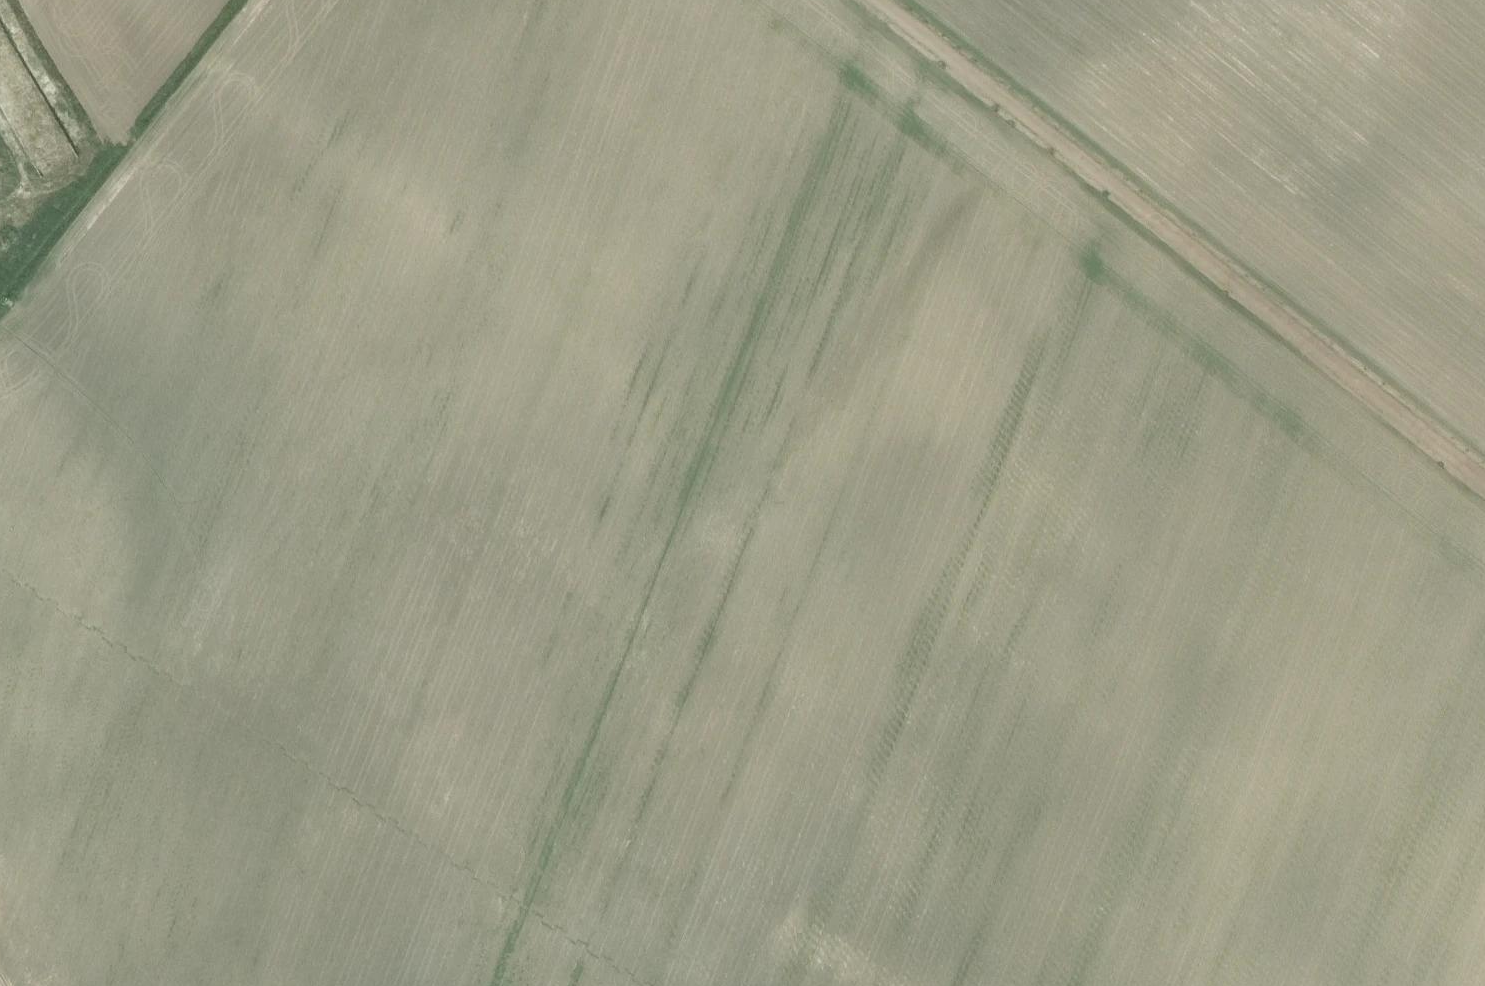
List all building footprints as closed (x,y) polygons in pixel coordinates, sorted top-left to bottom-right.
[(305,977),(302,985),(329,985),(305,977)]
